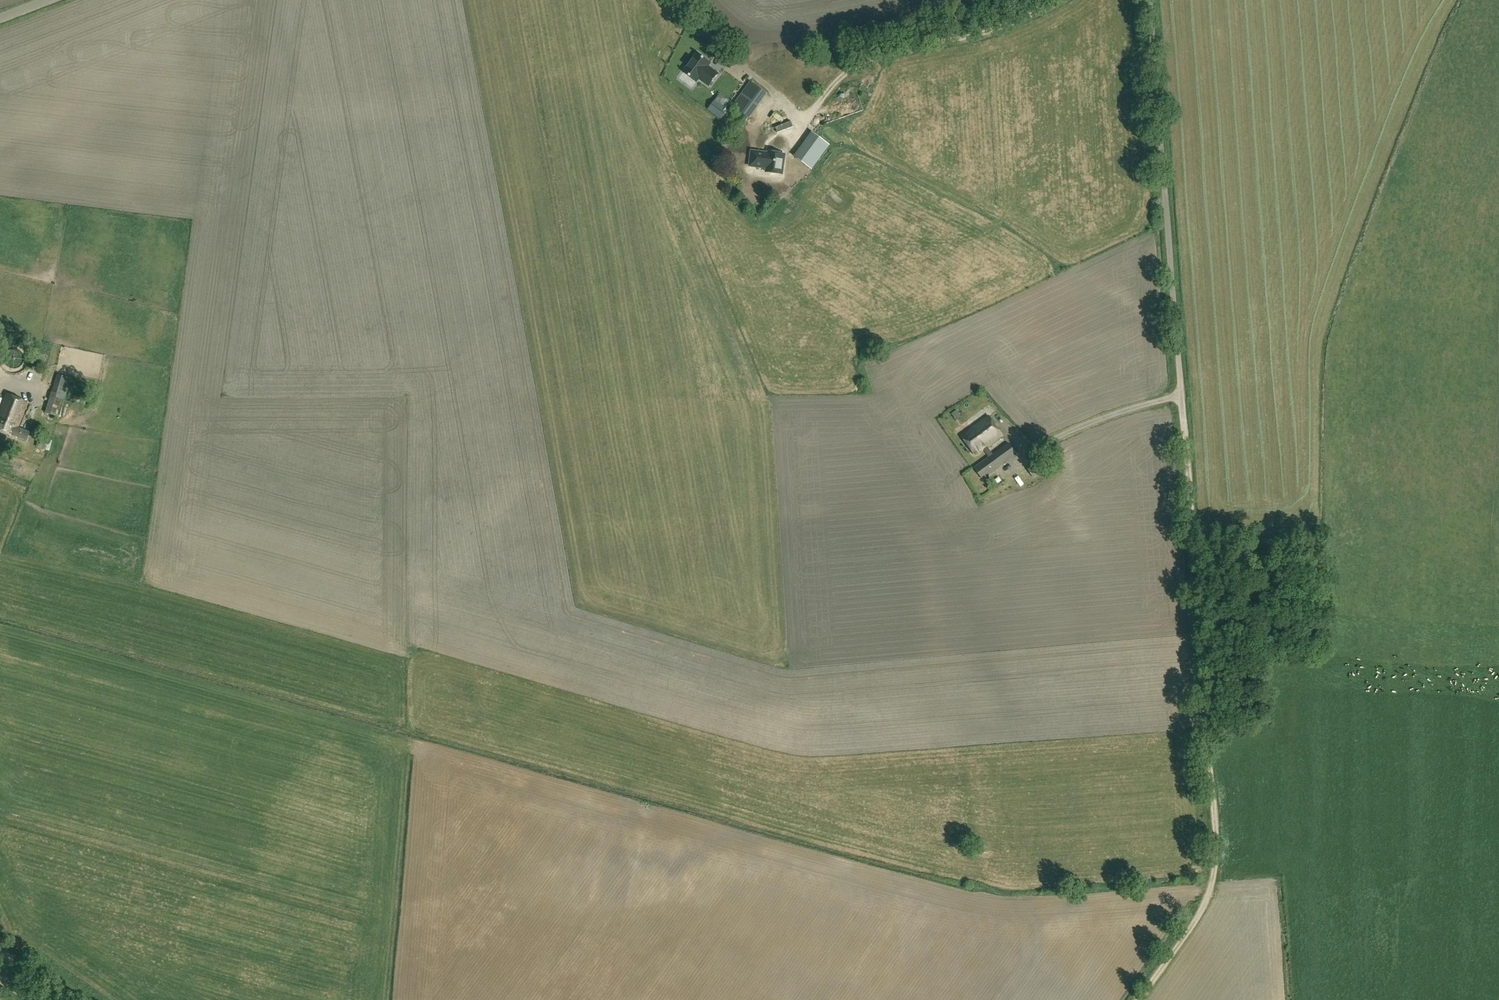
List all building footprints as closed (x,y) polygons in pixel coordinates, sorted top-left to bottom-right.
[(698,57),(683,76),(695,86),(697,83),(707,91),(716,80),(706,71),(709,67),(698,57)] [(810,72),(821,80),(827,71),(816,64),(810,72)] [(754,118),(770,91),(753,81),(737,107),(754,118)] [(746,135),(753,141),(762,129),(755,124),(746,135)] [(801,155),(814,167),(835,144),(822,133),(801,155)] [(737,146),(741,152),(747,149),(743,143),(737,146)] [(785,171),(785,151),(770,151),(770,153),(752,153),(752,165),(769,166),(769,171),(785,171)] [(779,188),(786,193),(797,177),(790,172),(779,188)] [(777,185),(781,180),(774,175),(770,180),(777,185)] [(45,413),(59,417),(72,379),(57,375),(45,413)] [(33,391),(29,398),(36,403),(41,396),(33,391)] [(0,409),(0,433),(14,439),(15,437),(27,442),(30,433),(18,428),(28,403),(6,394),(0,409)] [(989,456),(973,467),(981,478),(1016,453),(1007,441),(992,452),(988,446),(1003,435),(989,415),(961,436),(974,455),(983,449),(989,456)] [(50,451),(52,441),(39,437),(36,448),(50,451)] [(1041,473),(1045,470),(1038,461),(1034,464),(1041,473)]
